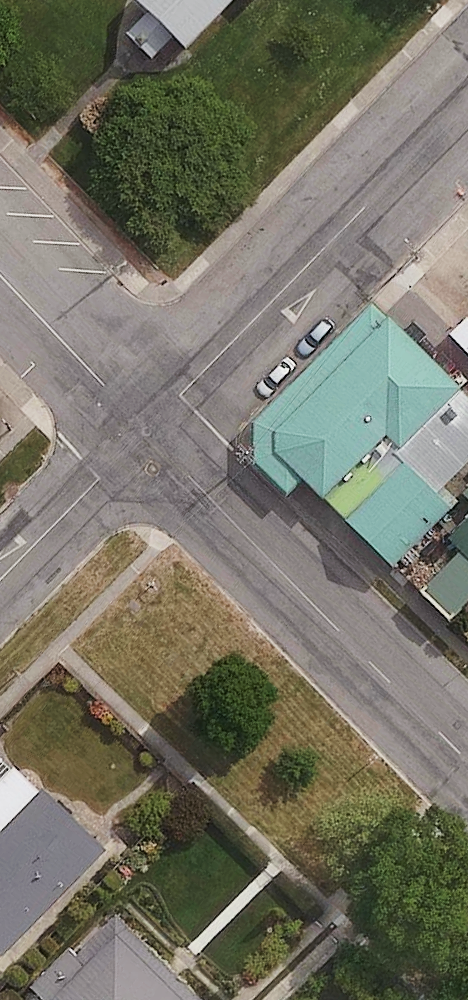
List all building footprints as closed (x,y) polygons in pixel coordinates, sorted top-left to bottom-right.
[(133,6),(184,58),(244,0),(139,0),(133,6)] [(385,305),(256,431),(398,576),(461,515),(447,500),(467,479),(467,390),(385,305)] [(443,543),(467,568),(467,519),(443,543)] [(0,833),(0,936),(15,950),(111,849),(44,786),(0,833)] [(51,998),(54,999),(216,999),(131,917),(51,998)]
